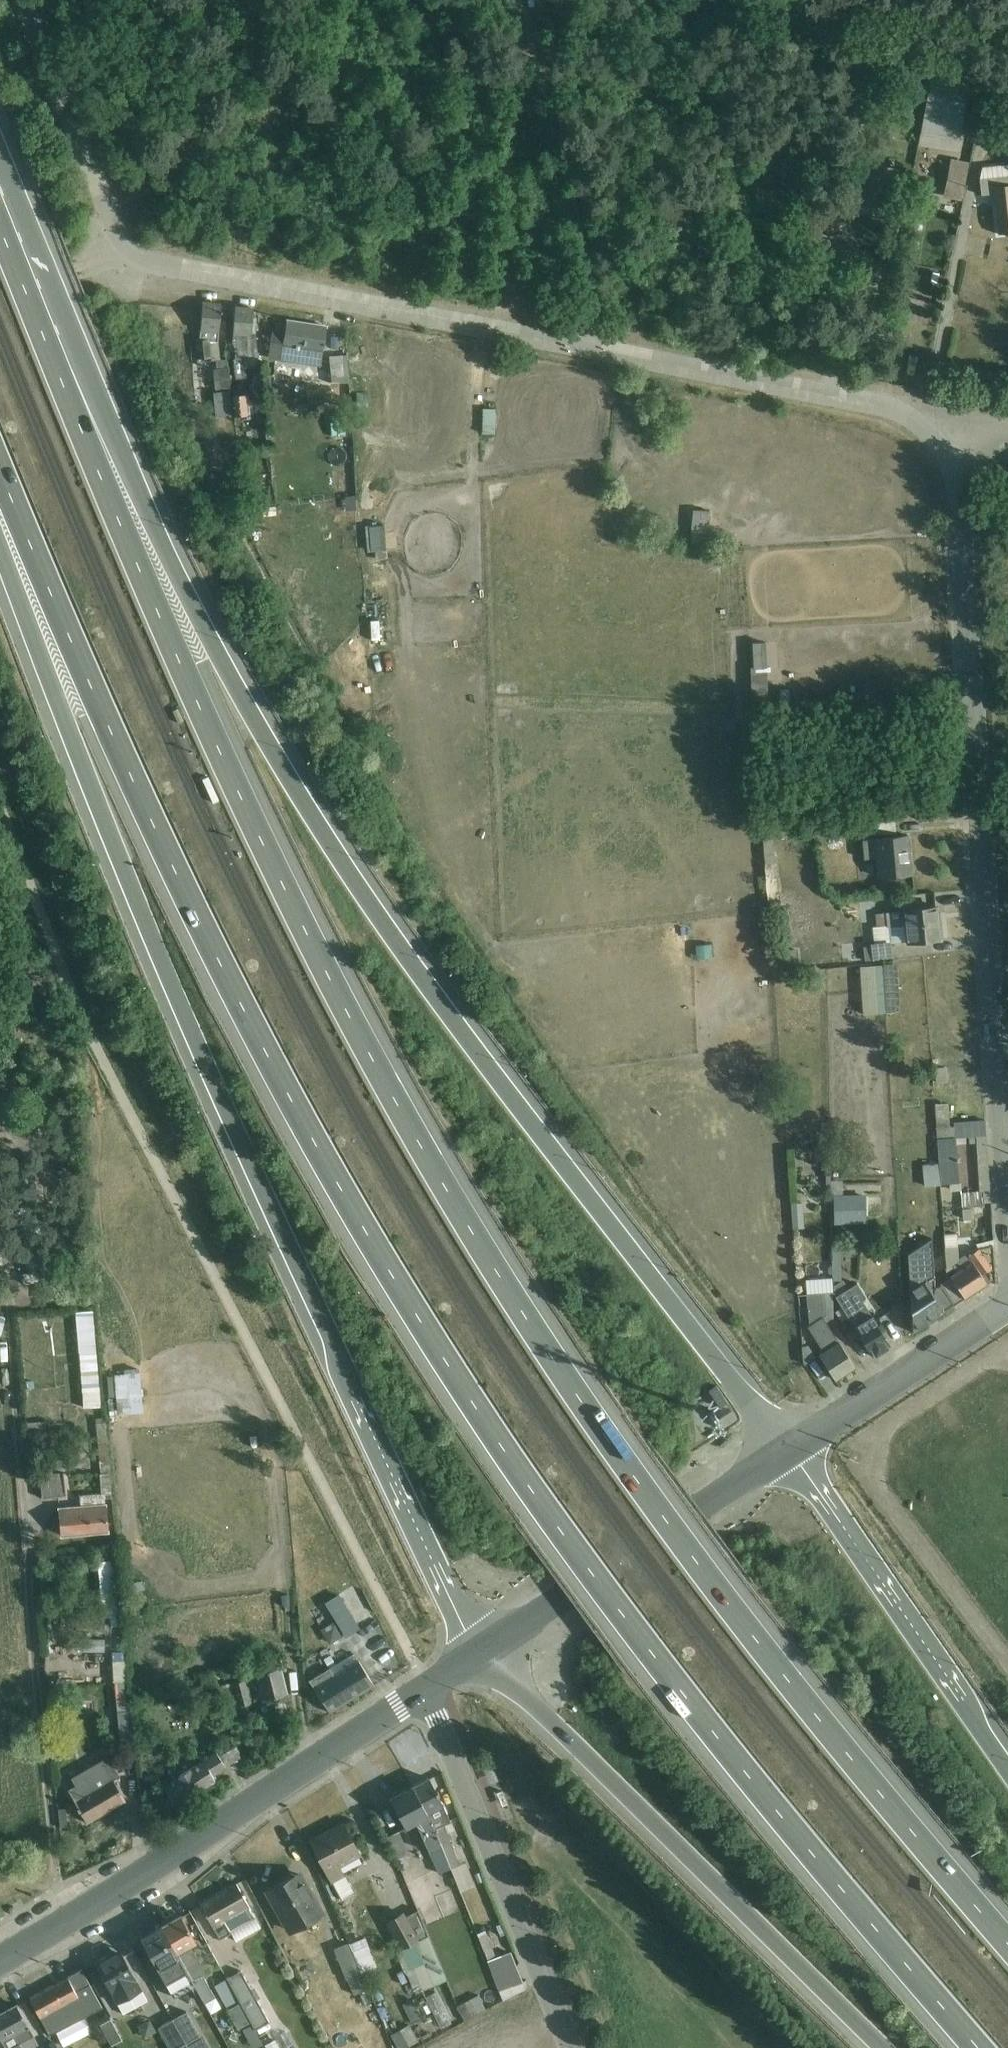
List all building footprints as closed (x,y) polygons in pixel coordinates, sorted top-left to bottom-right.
[(919,86),(921,76),(906,74),(906,71),(891,68),(888,85),(884,84),(880,102),(916,108),(920,86),(919,86)] [(959,152),(961,140),(959,140),(967,96),(982,98),(985,84),(965,80),(966,74),(933,69),(932,74),(930,74),(918,145),(959,152)] [(961,201),(968,163),(951,159),(943,197),(961,201)] [(888,219),(897,170),(861,163),(852,212),(888,219)] [(1007,233),(1007,164),(981,167),(979,179),(981,195),(995,193),(999,234),(1007,233)] [(212,362),(222,361),(221,357),(227,356),(226,344),(220,345),(220,342),(218,342),(221,304),(203,303),(200,340),(195,341),(198,360),(211,358),(212,362)] [(236,380),(260,377),(256,335),(251,334),(254,309),(236,307),(232,344),(234,344),(236,380)] [(269,359),(319,367),(326,326),(290,321),(290,324),(287,323),(285,333),(274,331),(269,359)] [(342,355),(329,357),(331,377),(344,376),(342,355)] [(230,389),(228,368),(213,370),(215,391),(230,389)] [(368,393),(357,393),(357,408),(368,408),(368,393)] [(248,395),(220,397),(224,431),(236,430),(235,417),(248,415),(248,414),(250,414),(248,395)] [(482,434),(495,434),(495,409),(483,409),(482,434)] [(330,415),(331,436),(347,435),(346,414),(330,415)] [(711,511),(693,510),(691,533),(708,534),(711,511)] [(371,525),(366,525),(368,551),(375,551),(375,560),(386,559),(384,526),(371,527),(371,525)] [(752,643),(753,668),(750,668),(752,717),(768,716),(766,642),(752,643)] [(829,824),(830,839),(857,836),(855,821),(829,824)] [(772,830),(762,831),(765,864),(775,863),(772,830)] [(877,876),(911,873),(908,836),(862,840),(864,859),(875,858),(877,876)] [(905,942),(940,938),(937,907),(875,914),(876,927),(872,927),(874,943),(871,943),(871,946),(863,947),(865,961),(892,958),(891,943),(905,941),(905,942)] [(711,943),(695,943),(695,958),(711,958),(711,943)] [(797,949),(782,951),(784,966),(799,965),(797,949)] [(895,960),(883,962),(884,985),(897,984),(895,960)] [(938,1059),(932,1060),(933,1067),(935,1067),(935,1082),(946,1082),(945,1068),(939,1068),(938,1059)] [(948,1103),(934,1103),(941,1185),(949,1184),(950,1191),(961,1190),(958,1143),(976,1142),(979,1192),(961,1193),(962,1207),(984,1206),(984,1203),(991,1203),(985,1121),(954,1122),(954,1126),(949,1126),(948,1103)] [(830,1193),(842,1191),(839,1178),(827,1180),(830,1193)] [(856,1211),(857,1193),(830,1193),(831,1210),(856,1211)] [(800,1205),(790,1206),(790,1228),(800,1228),(800,1205)] [(953,1306),(990,1281),(985,1273),(992,1269),(983,1256),(984,1255),(983,1254),(982,1255),(979,1249),(975,1251),(973,1248),(959,1258),(957,1234),(944,1235),(947,1277),(936,1283),(953,1306)] [(921,1328),(953,1306),(936,1283),(933,1285),(925,1272),(902,1282),(904,1304),(921,1328)] [(835,1380),(855,1367),(822,1317),(836,1315),(833,1277),(805,1280),(809,1326),(808,1327),(824,1351),(819,1355),(835,1380)] [(872,1356),(890,1346),(882,1334),(888,1330),(876,1311),(871,1315),(861,1300),(865,1297),(857,1284),(835,1298),(872,1356)] [(93,1311),(75,1312),(79,1354),(80,1353),(84,1408),(101,1407),(93,1311)] [(804,1366),(817,1357),(809,1344),(802,1347),(804,1366)] [(124,1374),(114,1374),(118,1415),(144,1413),(139,1368),(124,1369),(124,1374)] [(105,1418),(95,1419),(99,1461),(96,1461),(96,1470),(100,1470),(101,1474),(110,1473),(105,1418)] [(24,1434),(46,1432),(45,1422),(24,1423),(24,1434)] [(110,1473),(101,1474),(100,1474),(101,1494),(105,1493),(105,1499),(112,1498),(110,1473)] [(42,1499),(66,1497),(63,1474),(40,1476),(42,1499)] [(62,1536),(110,1532),(106,1504),(105,1504),(105,1499),(105,1493),(101,1494),(80,1495),(80,1507),(59,1509),(62,1536)] [(109,1561),(105,1562),(107,1584),(101,1584),(103,1606),(109,1606),(110,1622),(114,1621),(114,1627),(123,1626),(117,1559),(109,1561)] [(375,1611),(364,1590),(350,1597),(360,1619),(375,1611)] [(326,1603),(346,1637),(360,1628),(339,1594),(326,1603)] [(383,1672),(399,1662),(381,1635),(366,1644),(383,1672)] [(330,1713),(374,1685),(354,1654),(311,1683),(330,1713)] [(261,1701),(288,1694),(281,1667),(255,1674),(261,1701)] [(220,1686),(224,1704),(237,1701),(238,1707),(251,1703),(245,1679),(220,1686)] [(117,1712),(121,1749),(136,1748),(133,1711),(117,1712)] [(174,1807),(215,1781),(212,1776),(226,1768),(216,1752),(162,1787),(174,1807)] [(88,1824),(127,1800),(114,1780),(119,1777),(108,1757),(71,1778),(75,1786),(68,1790),(88,1824)] [(446,1825),(451,1822),(429,1778),(413,1787),(453,1877),(459,1891),(474,1885),(466,1863),(460,1865),(450,1841),(453,1840),(446,1825)] [(453,1877),(413,1787),(390,1799),(406,1829),(416,1824),(439,1874),(441,1873),(445,1881),(453,1877)] [(341,1867),(361,1856),(343,1824),(310,1841),(341,1899),(354,1892),(341,1867)] [(399,1831),(387,1837),(397,1859),(408,1854),(399,1831)] [(298,1874),(268,1891),(292,1932),(321,1915),(298,1874)] [(236,1942),(261,1928),(236,1884),(200,1904),(220,1939),(231,1933),(236,1942)] [(347,1905),(337,1909),(345,1929),(355,1925),(347,1905)] [(385,1921),(400,1950),(416,1943),(424,1961),(413,1966),(415,1970),(407,1974),(414,1990),(421,1987),(423,1990),(446,1980),(417,1910),(406,1916),(404,1912),(385,1921)] [(181,1915),(162,1926),(194,1984),(205,2003),(215,1997),(203,1976),(206,1974),(191,1947),(197,1943),(181,1915)] [(194,1984),(162,1926),(140,1938),(174,1997),(194,1984)] [(476,1933),(483,1953),(497,1949),(490,1928),(476,1933)] [(348,1942),(333,1949),(346,1980),(347,1979),(353,1994),(367,1989),(360,1974),(362,1973),(348,1942)] [(123,2014),(147,2001),(118,1950),(95,1963),(123,2014)] [(516,1967),(493,1976),(502,1999),(525,1989),(516,1967)] [(50,2035),(102,2007),(82,1970),(30,1998),(50,2035)] [(250,2022),(254,2030),(269,2022),(256,1999),(260,1997),(254,1987),(251,1989),(241,1971),(226,1979),(250,2022)] [(250,2022),(226,1979),(214,1985),(237,2029),(250,2022)] [(426,1997),(441,2028),(451,2023),(436,1992),(426,1997)] [(478,1995),(457,2006),(465,2022),(487,2011),(478,1995)] [(17,2006),(0,2015),(0,2038),(6,2047),(32,2047),(38,2044),(17,2006)] [(173,2019),(189,2047),(209,2047),(202,2035),(200,2036),(186,2011),(173,2019)] [(156,2032),(150,2019),(137,2026),(144,2038),(156,2032)] [(173,2019),(158,2027),(169,2047),(189,2047),(173,2019)] [(392,2036),(397,2047),(406,2047),(419,2041),(410,2026),(392,2036)]
